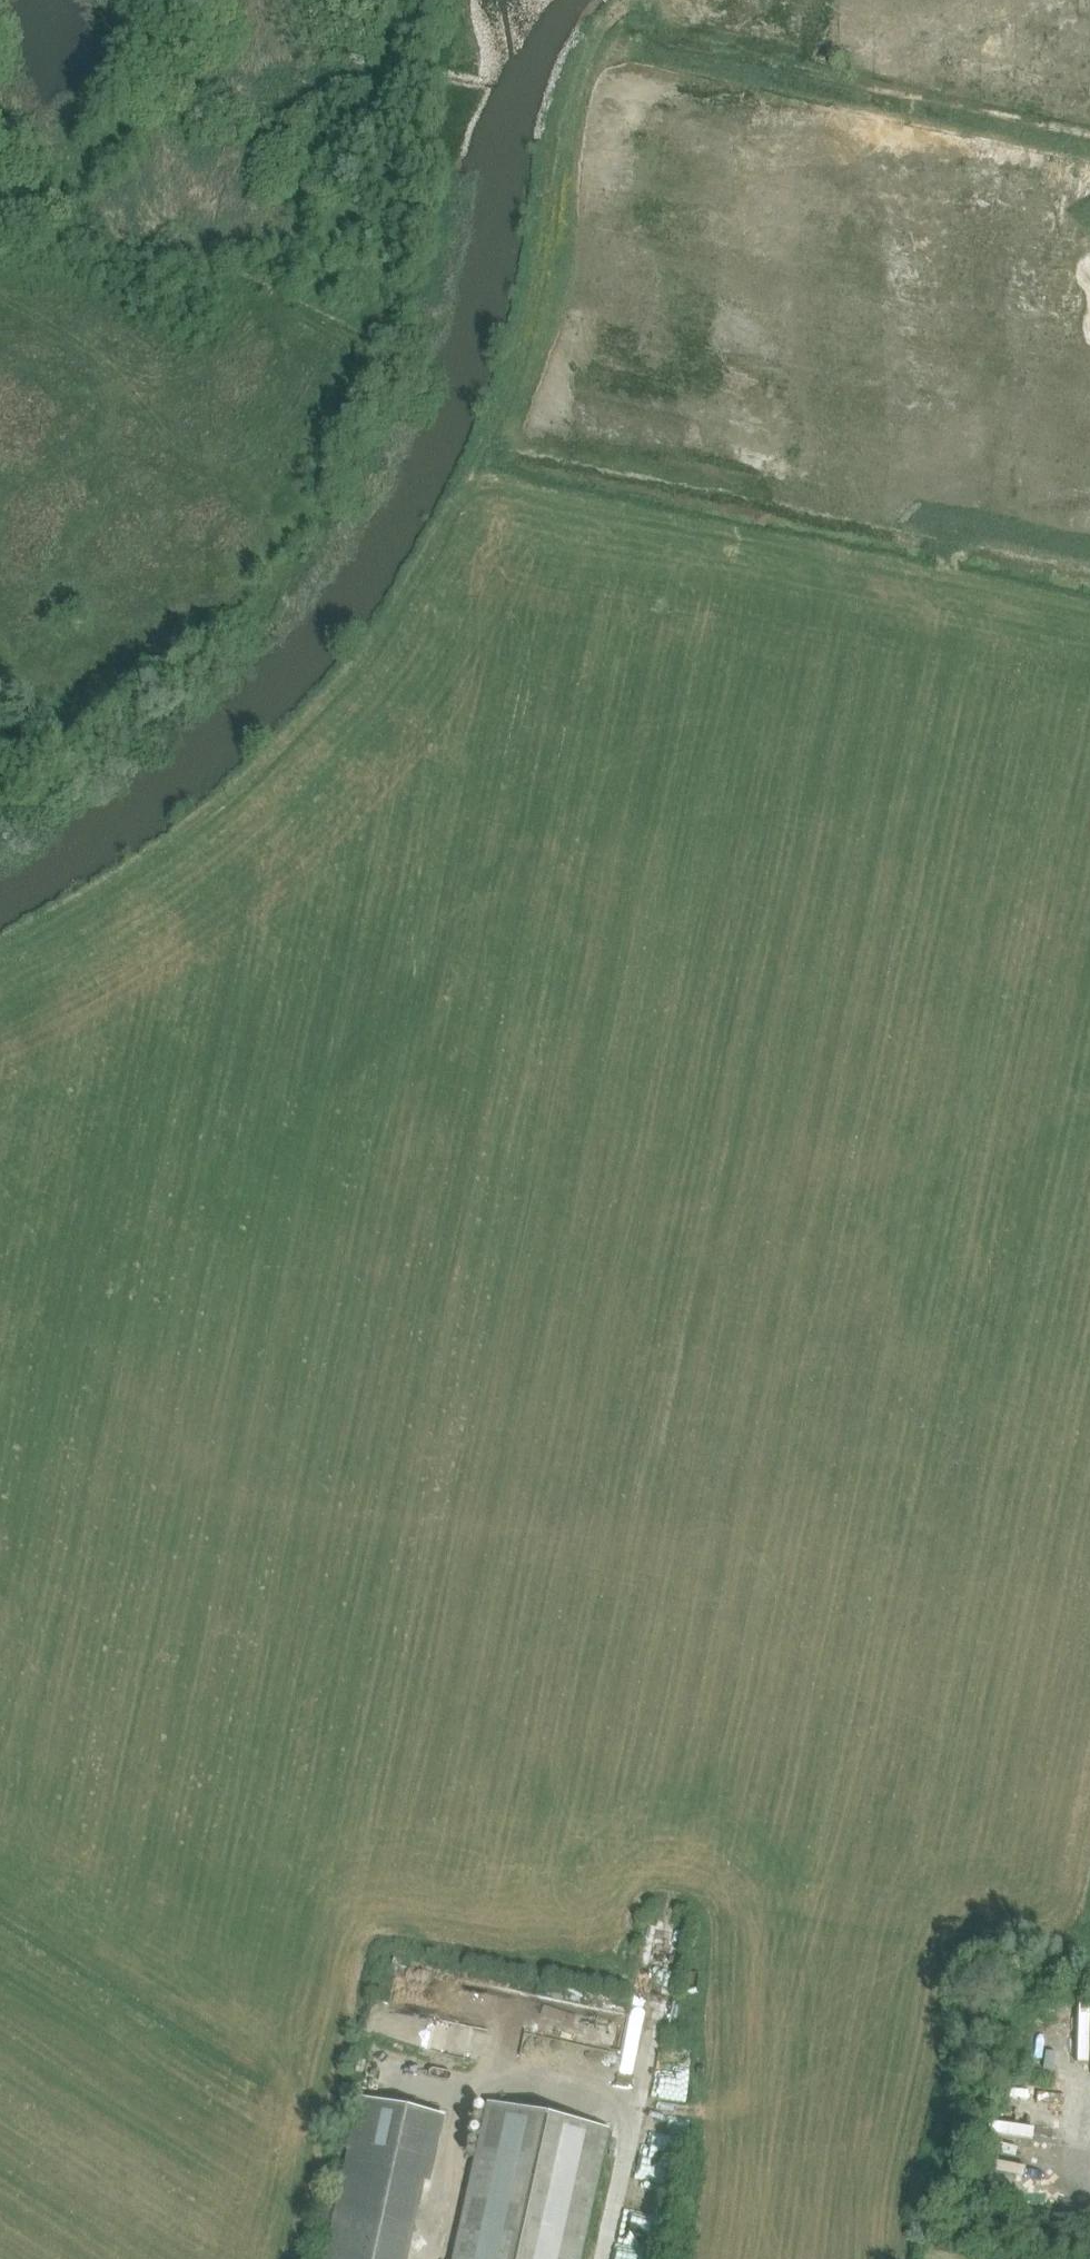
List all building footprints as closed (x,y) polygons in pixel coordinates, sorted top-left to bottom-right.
[(608,2014),(606,2026),(625,2029),(630,1999),(595,1993),(592,2011),(608,2014)] [(1016,2074),(1077,2080),(1079,2066),(1017,2061),(1016,2074)] [(439,2116),(360,2099),(325,2258),(407,2258),(439,2116)] [(454,2258),(581,2258),(609,2130),(488,2103),(454,2258)]
